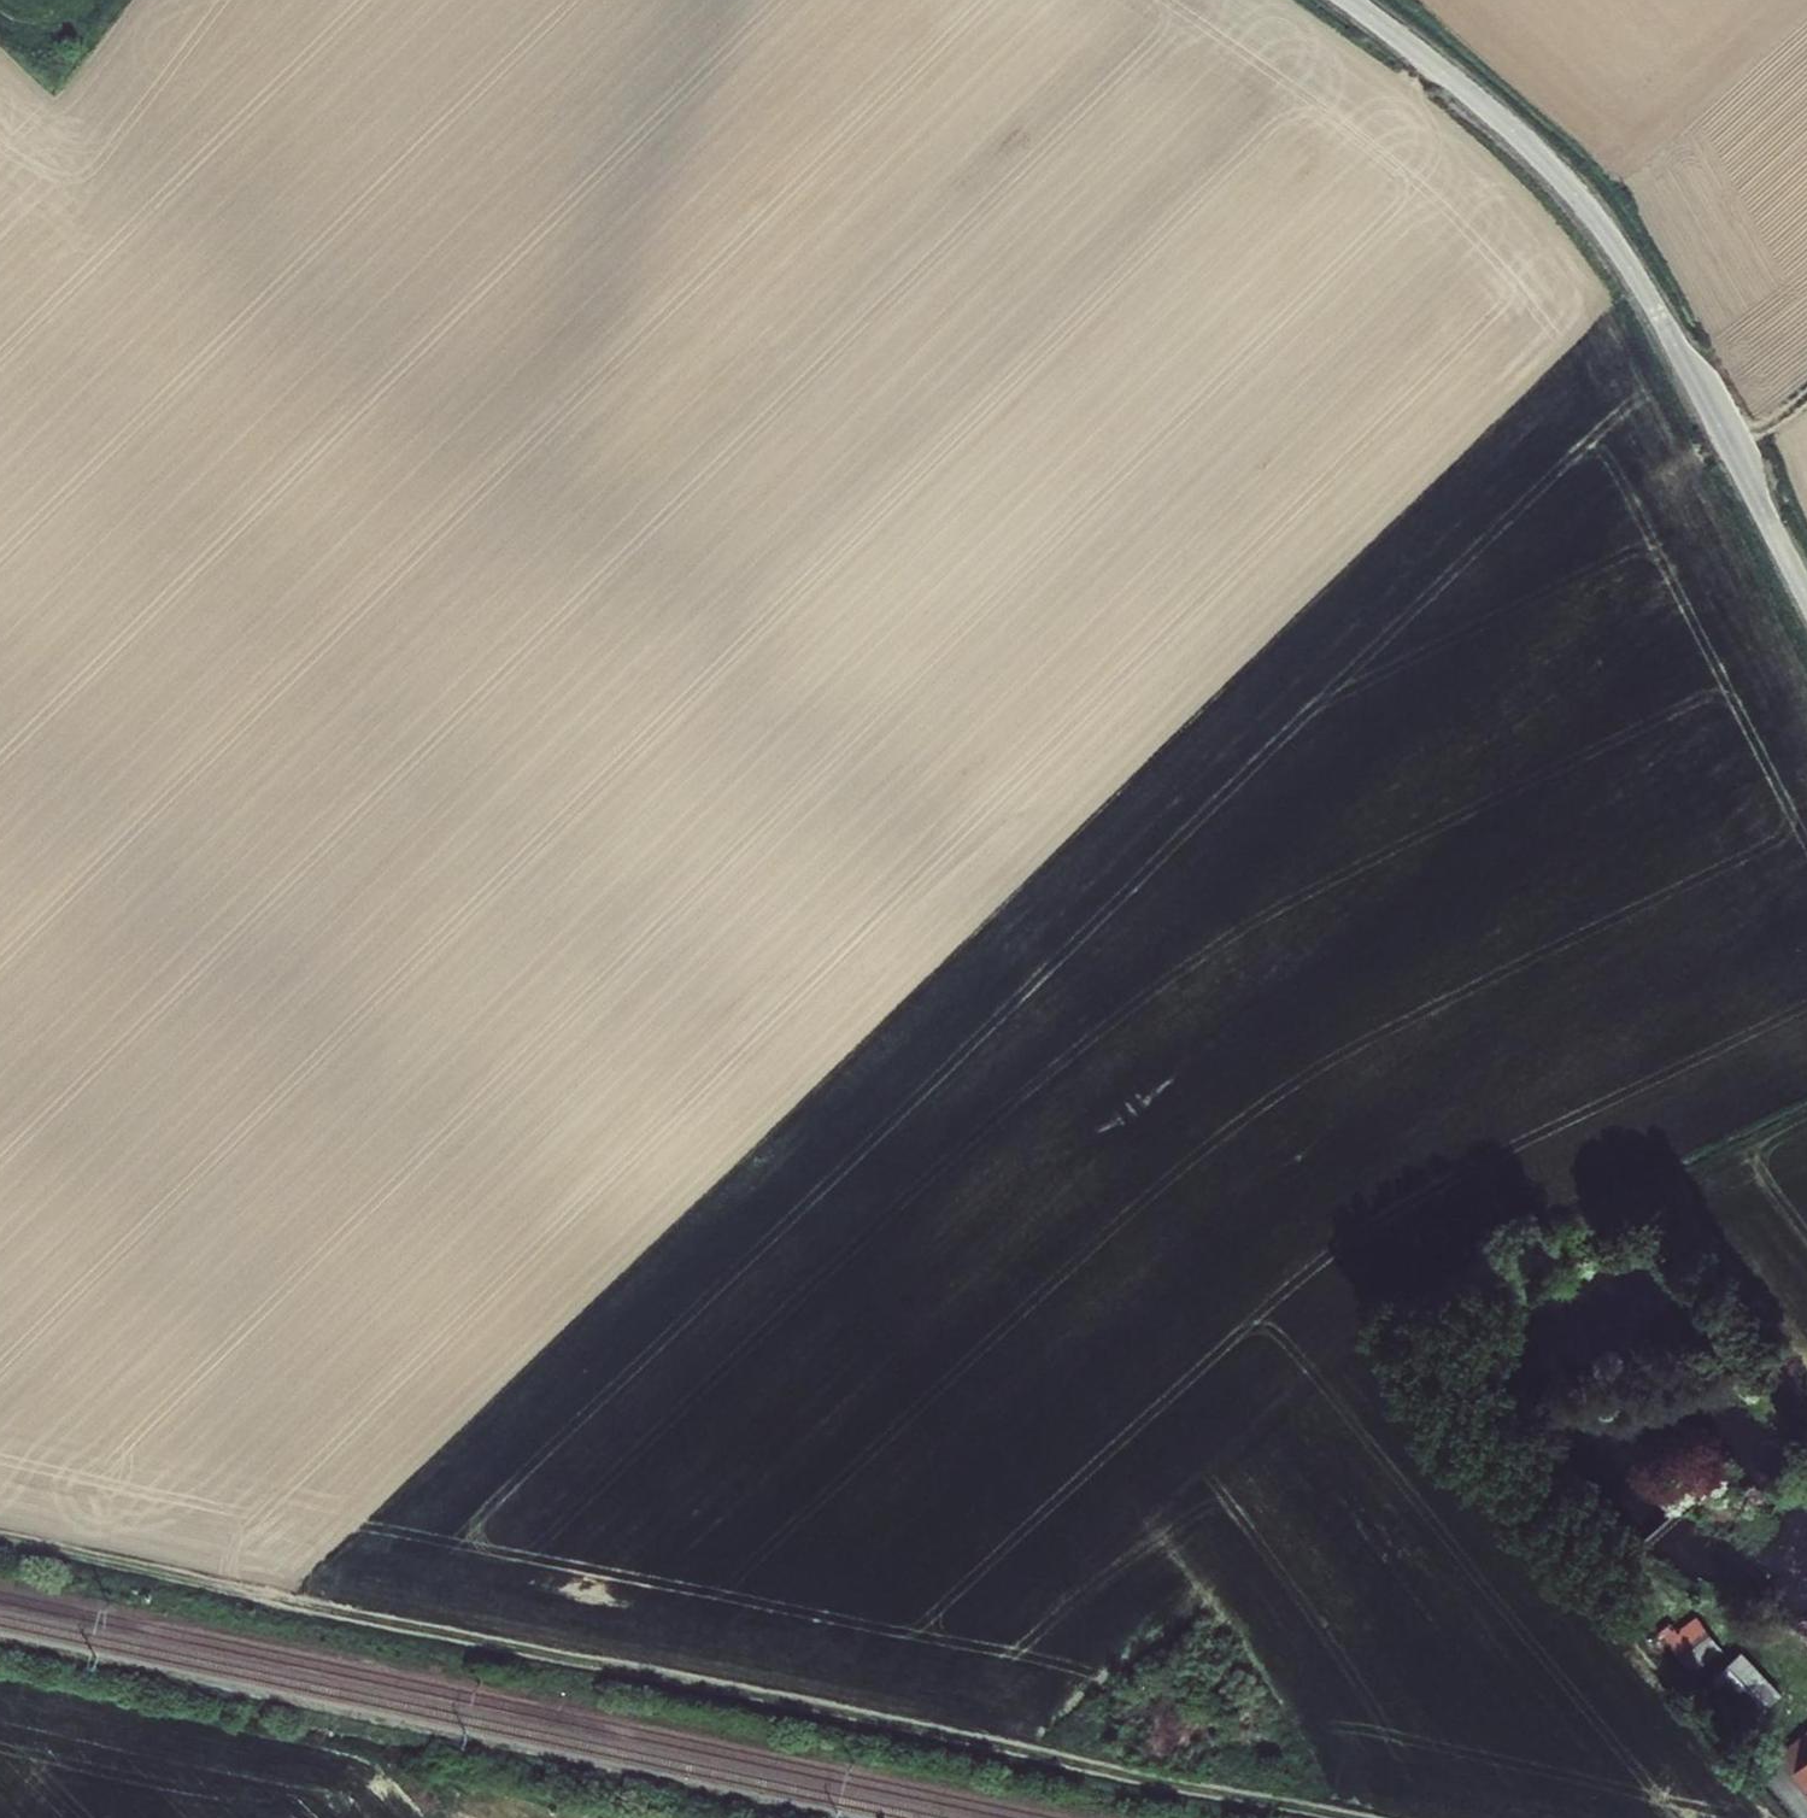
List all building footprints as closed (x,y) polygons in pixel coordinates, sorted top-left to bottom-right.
[(1676,1612),(1658,1628),(1681,1655),(1700,1640),(1676,1612)] [(1731,1635),(1703,1660),(1711,1669),(1717,1664),(1749,1700),(1772,1680),(1731,1635)] [(1776,1733),(1790,1750),(1788,1752),(1806,1773),(1806,1706),(1776,1733)]
